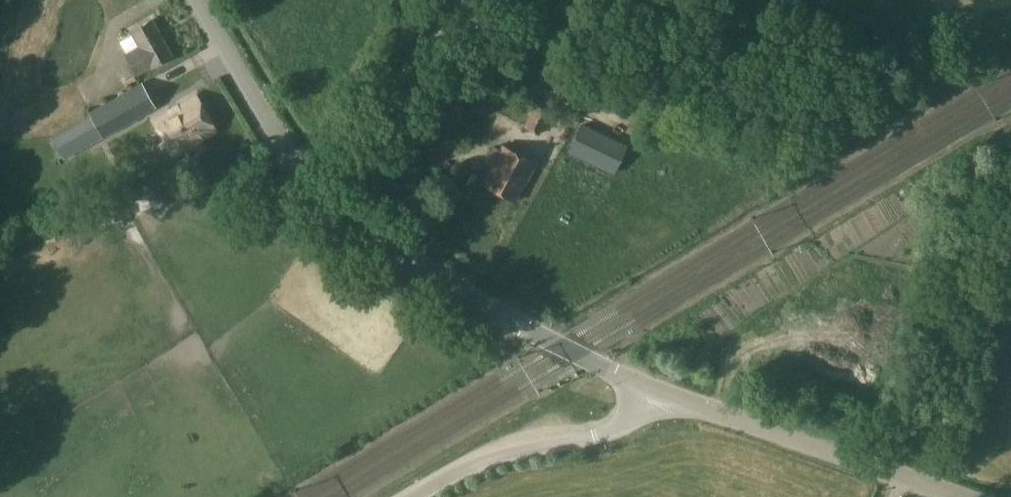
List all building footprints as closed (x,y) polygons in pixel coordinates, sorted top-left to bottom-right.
[(139,47),(124,55),(136,76),(150,68),(150,69),(172,56),(152,21),(131,32),(139,47)] [(130,31),(116,38),(122,49),(136,42),(130,31)] [(156,109),(142,83),(89,114),(91,117),(103,138),(156,109)] [(215,132),(195,97),(154,120),(175,155),(215,132)] [(539,135),(551,113),(535,105),(523,127),(539,135)] [(91,117),(53,138),(65,160),(103,138),(91,117)] [(582,123),(567,153),(613,175),(628,146),(582,123)] [(516,202),(535,164),(503,146),(482,184),(516,202)]
